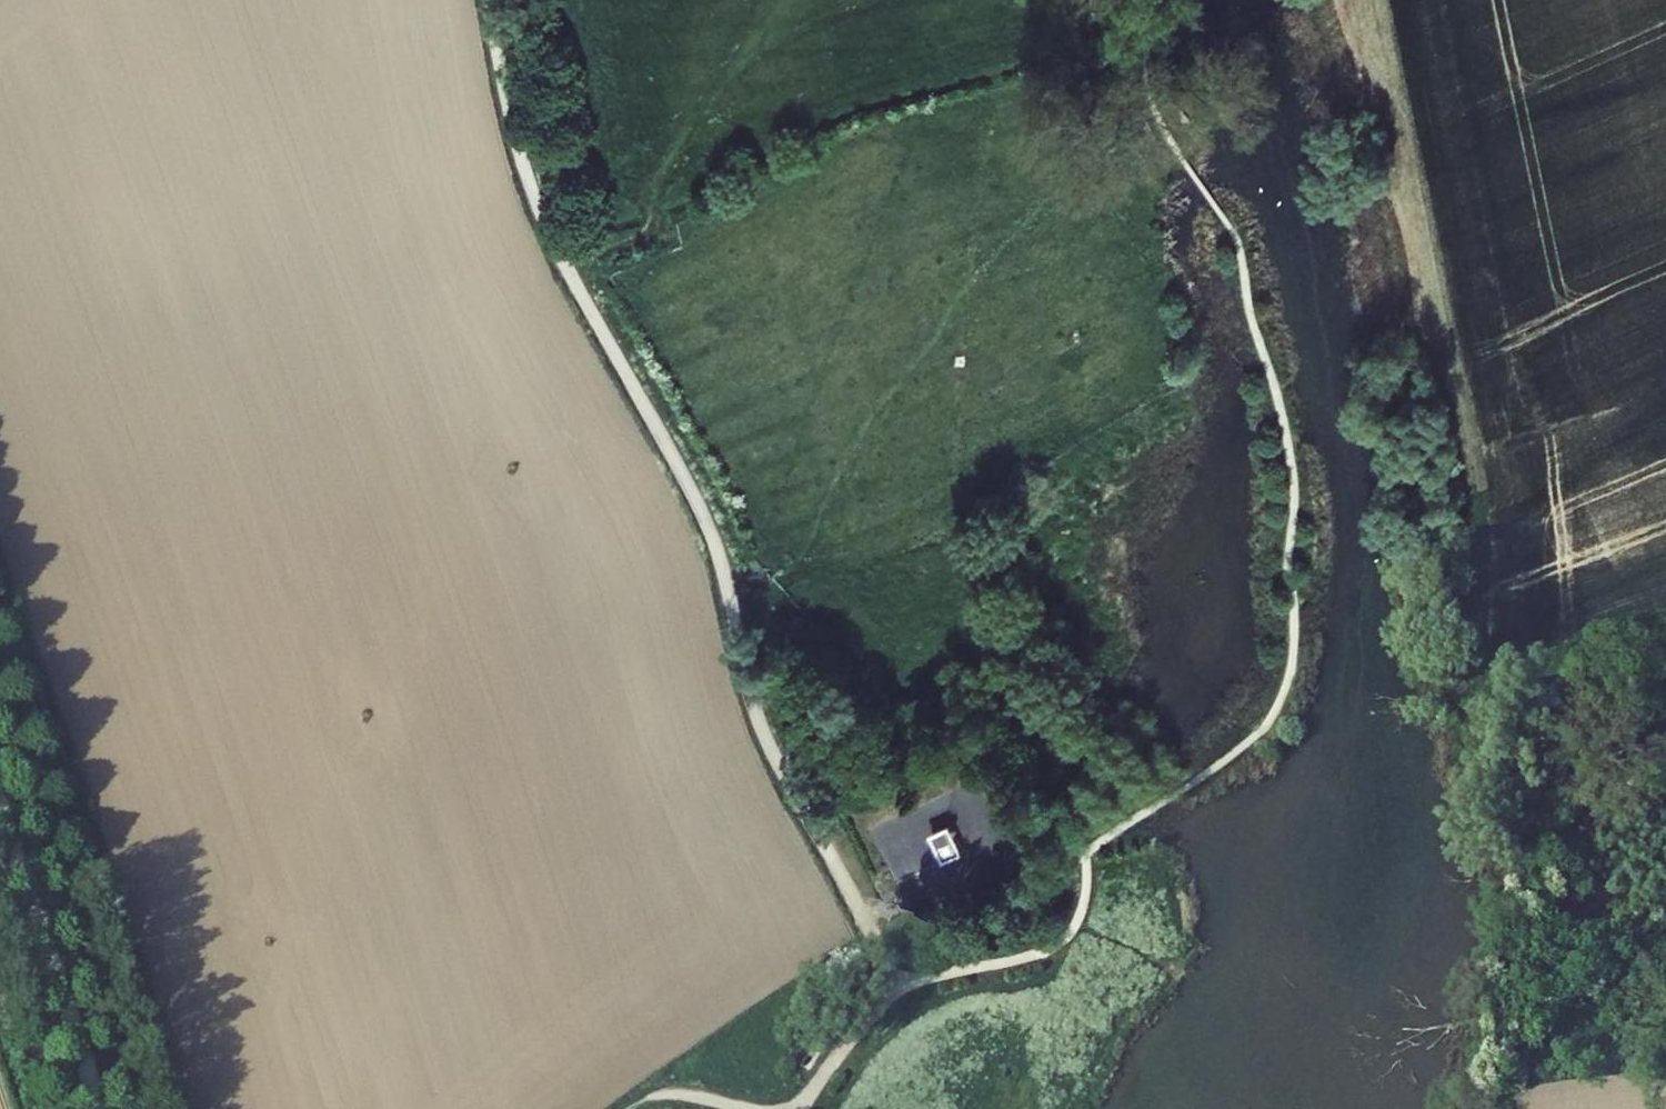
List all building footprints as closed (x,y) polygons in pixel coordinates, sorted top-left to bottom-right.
[(960,851),(950,827),(934,835),(945,858),(960,851)]
